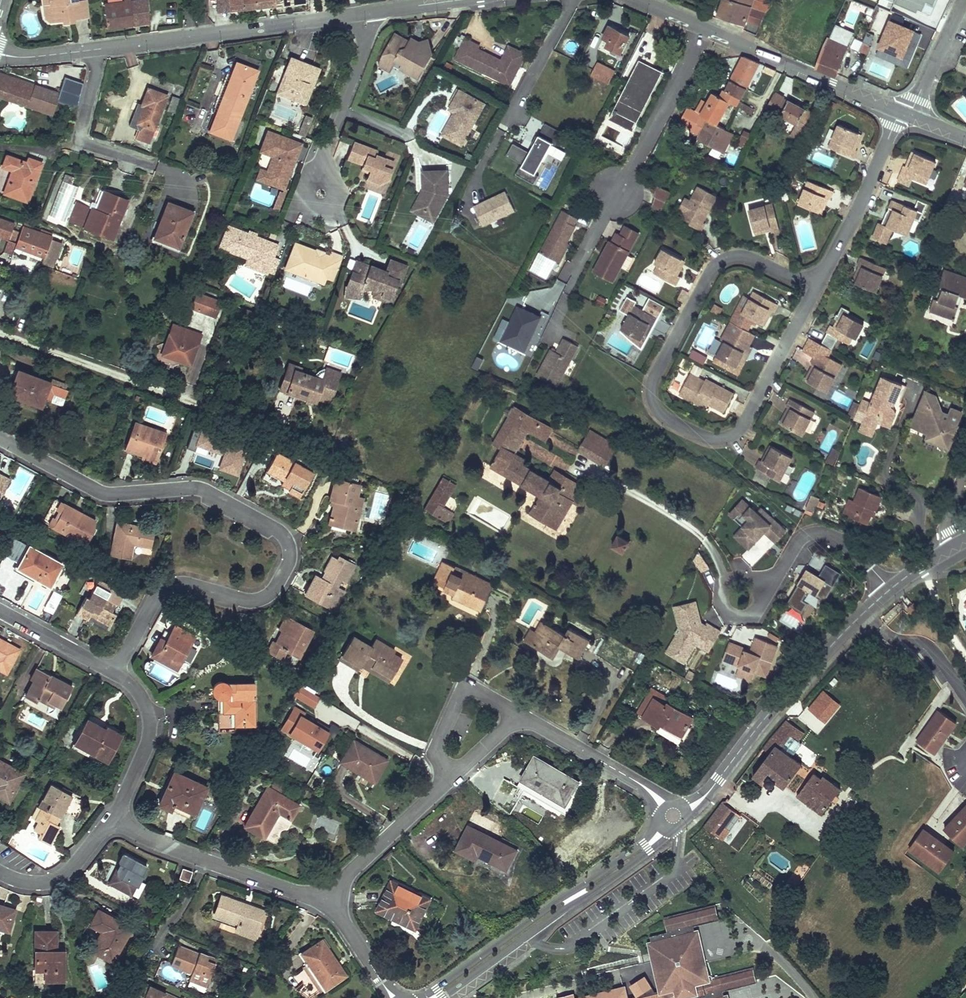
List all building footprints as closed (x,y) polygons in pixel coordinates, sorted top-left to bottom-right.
[(77,0),(49,0),(50,6),(44,7),(46,21),(49,24),(64,22),(63,20),(73,18),(74,21),(89,19),(87,2),(77,3),(77,0)] [(104,4),(108,28),(148,22),(145,0),(136,0),(132,1),(132,0),(125,0),(125,1),(104,4)] [(229,0),(219,0),(218,13),(231,12),(229,0)] [(308,2),(308,0),(229,0),(231,12),(308,2)] [(717,15),(744,25),(746,20),(751,7),(753,0),(723,0),(717,15)] [(877,5),(892,11),(895,3),(929,17),(937,0),(879,0),(877,5)] [(766,13),(751,7),(746,20),(761,25),(766,13)] [(920,33),(890,21),(877,53),(887,57),(889,51),(890,48),(896,51),(895,53),(909,59),(920,33)] [(829,38),(818,68),(836,76),(837,74),(849,46),(847,45),(853,33),(834,25),(829,38)] [(607,47),(621,54),(629,37),(610,27),(604,39),(609,42),(607,47)] [(389,71),(395,60),(403,65),(413,70),(414,68),(421,72),(431,56),(426,40),(418,42),(415,47),(409,43),(395,35),(382,57),(379,66),(389,71)] [(409,43),(415,47),(418,42),(412,38),(409,43)] [(479,47),(465,40),(455,59),(491,77),(501,74),(513,80),(526,55),(509,47),(501,62),(478,50),(479,47)] [(743,57),(731,81),(745,88),(758,63),(743,57)] [(287,79),(281,95),(301,103),(307,87),(312,89),(320,69),(290,58),(283,77),(287,79)] [(599,63),(594,71),(596,72),(611,80),(615,71),(599,63)] [(639,63),(614,112),(635,123),(641,112),(639,110),(646,96),(649,97),(661,74),(639,63)] [(224,94),(210,132),(232,140),(258,72),(238,65),(234,76),(227,95),(224,94)] [(413,70),(403,65),(400,69),(417,79),(421,72),(414,68),(413,70)] [(596,72),(593,77),(609,85),(611,80),(596,72)] [(0,73),(0,97),(40,111),(47,90),(0,73)] [(501,74),(491,77),(510,86),(513,80),(501,74)] [(232,76),(224,94),(227,95),(234,76),(232,76)] [(283,77),(276,93),(281,95),(287,79),(283,77)] [(83,84),(65,78),(56,101),(77,108),(83,84)] [(721,97),(737,106),(745,88),(731,81),(727,90),(725,89),(721,97)] [(307,87),(301,103),(306,104),(312,89),(307,87)] [(139,130),(136,139),(149,144),(152,137),(156,127),(167,96),(148,89),(142,105),(138,104),(130,126),(139,130)] [(59,94),(47,90),(40,111),(52,115),(59,94)] [(460,90),(450,106),(461,112),(459,116),(457,115),(448,131),(465,140),(485,105),(460,90)] [(707,105),(701,117),(695,114),(687,110),(679,126),(685,129),(680,139),(687,142),(692,132),(700,136),(709,120),(716,124),(729,102),(714,93),(707,105)] [(775,93),(767,109),(776,113),(784,98),(775,93)] [(173,96),(167,110),(174,113),(180,99),(173,96)] [(639,110),(641,112),(649,97),(646,96),(639,110)] [(702,102),(695,114),(701,117),(707,105),(702,102)] [(792,105),(787,103),(780,116),(796,125),(792,132),(801,136),(812,114),(793,103),(792,105)] [(461,112),(450,106),(449,110),(454,113),(441,136),(461,146),(465,140),(448,131),(457,115),(459,116),(461,112)] [(614,112),(610,119),(632,130),(635,123),(614,112)] [(303,136),(310,118),(305,116),(298,134),(303,136)] [(700,136),(698,140),(723,154),(733,133),(716,124),(709,120),(700,136)] [(562,133),(545,123),(538,136),(536,135),(529,147),(531,148),(530,151),(513,142),(506,155),(523,164),(521,166),(519,165),(514,174),(533,184),(538,175),(534,173),(551,144),(555,146),(562,133)] [(862,132),(839,123),(829,146),(855,157),(858,149),(856,148),(853,147),(856,139),(859,141),(862,132)] [(282,188),(300,143),(267,130),(259,150),(272,155),(266,171),(262,180),(282,188)] [(753,135),(744,131),(737,145),(746,150),(753,135)] [(376,150),(352,141),(345,158),(361,164),(361,166),(368,169),(367,172),(365,177),(378,182),(386,178),(390,169),(381,166),(384,158),(375,154),(376,150)] [(937,160),(915,151),(912,158),(914,159),(911,166),(909,165),(906,164),(902,172),(927,183),(937,160)] [(12,170),(3,193),(27,202),(42,163),(29,158),(27,163),(6,155),(2,167),(12,170)] [(393,162),(384,158),(381,166),(390,169),(393,162)] [(262,180),(266,171),(259,168),(255,178),(262,180)] [(449,169),(424,169),(424,187),(428,187),(428,192),(424,192),(420,201),(427,205),(424,210),(437,217),(448,196),(449,169)] [(71,185),(73,177),(60,175),(50,220),(69,224),(77,186),(71,185)] [(378,182),(365,177),(364,181),(377,186),(387,181),(386,178),(378,182)] [(834,189),(809,179),(799,203),(823,212),(826,204),(823,203),(826,196),(829,197),(831,198),(834,189)] [(716,196),(698,186),(690,201),(684,198),(677,210),(684,214),(689,216),(685,223),(700,231),(704,224),(702,222),(705,217),(703,213),(704,210),(707,212),(716,196)] [(434,223),(437,217),(424,210),(427,205),(420,201),(424,192),(428,192),(428,187),(424,187),(411,211),(434,223)] [(652,205),(661,209),(671,192),(660,187),(655,196),(656,196),(652,205)] [(790,200),(787,188),(781,190),(783,202),(790,200)] [(95,209),(87,228),(110,238),(117,220),(119,221),(127,201),(103,191),(96,209),(95,209)] [(280,211),(285,193),(279,191),(274,209),(280,211)] [(505,193),(474,208),(483,227),(490,224),(502,218),(514,212),(505,193)] [(927,204),(919,200),(916,207),(894,199),(891,207),(889,211),(891,212),(890,214),(887,224),(881,222),(875,237),(888,242),(894,228),(909,234),(916,217),(921,219),(927,204)] [(84,227),(91,208),(80,203),(72,223),(84,227)] [(169,244),(179,247),(192,212),(167,203),(154,238),(169,244)] [(774,203),(749,209),(755,233),(763,232),(762,227),(770,226),(771,230),(771,232),(780,229),(774,203)] [(569,242),(577,226),(575,225),(579,217),(565,209),(542,254),(558,262),(569,242)] [(689,216),(684,214),(680,220),(685,223),(689,216)] [(502,218),(490,224),(493,229),(504,224),(502,218)] [(0,219),(0,236),(8,240),(4,250),(11,253),(15,243),(14,242),(18,230),(13,228),(14,224),(0,219)] [(117,220),(110,238),(112,239),(119,221),(117,220)] [(31,224),(24,222),(22,227),(15,247),(45,258),(45,256),(53,259),(59,242),(51,240),(52,237),(29,229),(31,224)] [(256,269),(267,274),(278,245),(227,226),(219,247),(248,258),(258,262),(256,269)] [(623,226),(619,235),(634,243),(638,234),(623,226)] [(610,241),(594,272),(613,282),(634,243),(619,235),(617,234),(613,243),(610,241)] [(169,244),(154,238),(152,243),(167,248),(169,244)] [(61,243),(59,242),(53,259),(45,256),(45,258),(42,265),(52,268),(61,243)] [(561,263),(571,243),(569,242),(558,262),(561,263)] [(332,279),(341,256),(331,252),(330,256),(323,253),(316,251),(295,243),(285,269),(315,280),(318,274),(326,277),(332,279)] [(682,258),(662,248),(654,263),(658,265),(664,268),(659,277),(675,285),(680,276),(677,275),(681,269),(677,267),(682,258)] [(887,266),(862,255),(859,263),(861,264),(863,265),(860,273),(857,272),(853,281),(876,291),(887,266)] [(256,269),(258,262),(248,258),(245,265),(256,269)] [(407,266),(391,260),(386,272),(385,275),(381,273),(362,265),(358,276),(351,273),(346,285),(345,285),(344,296),(358,298),(359,287),(375,288),(376,286),(384,290),(380,299),(386,301),(391,299),(394,293),(393,293),(397,284),(399,285),(407,266)] [(362,265),(356,263),(351,273),(358,276),(362,265)] [(664,268),(658,265),(654,273),(659,277),(664,268)] [(944,271),(938,285),(943,287),(938,300),(934,299),(930,309),(949,317),(949,318),(955,320),(959,307),(955,306),(959,295),(963,297),(965,297),(965,279),(944,271)] [(323,283),(326,277),(318,274),(315,280),(323,283)] [(938,285),(934,299),(938,300),(943,287),(938,285)] [(384,290),(376,286),(375,288),(373,296),(380,299),(384,290)] [(778,303),(754,290),(742,313),(764,324),(768,317),(765,315),(768,309),(772,310),(773,311),(778,303)] [(197,294),(191,307),(216,317),(221,304),(197,294)] [(959,295),(955,306),(959,307),(963,297),(959,295)] [(255,307),(261,309),(264,301),(258,299),(255,307)] [(659,318),(633,304),(620,329),(644,342),(648,333),(645,331),(649,324),(653,326),(654,327),(659,318)] [(714,304),(711,310),(719,315),(722,309),(714,304)] [(851,309),(843,305),(839,313),(841,314),(835,325),(832,323),(822,342),(834,348),(840,337),(850,342),(854,336),(857,338),(865,323),(849,314),(851,309)] [(510,336),(507,344),(525,352),(541,319),(519,308),(506,334),(510,336)] [(949,317),(930,309),(929,311),(949,318),(949,317)] [(247,311),(243,319),(255,324),(258,315),(247,311)] [(754,333),(731,321),(728,327),(728,334),(725,341),(716,356),(739,368),(743,361),(740,359),(744,351),(747,353),(749,354),(753,347),(748,344),(754,333)] [(173,325),(163,355),(190,365),(201,335),(173,325)] [(506,334),(502,342),(507,344),(510,336),(506,334)] [(571,360),(579,347),(564,339),(560,347),(567,350),(563,356),(557,353),(552,350),(537,376),(556,387),(564,373),(571,360)] [(567,350),(560,347),(557,353),(563,356),(567,350)] [(840,368),(816,356),(812,364),(814,365),(818,367),(815,373),(811,371),(807,380),(828,391),(840,368)] [(475,358),(472,368),(479,370),(482,360),(475,358)] [(289,362),(279,389),(328,406),(340,373),(326,367),(322,378),(297,369),(298,365),(289,362)] [(14,396),(40,406),(44,397),(49,384),(21,372),(18,378),(16,377),(14,383),(9,394),(14,396)] [(713,386),(713,382),(706,378),(704,381),(690,373),(682,387),(697,395),(693,401),(706,408),(708,403),(724,412),(734,393),(717,384),(716,387),(713,386)] [(862,398),(855,417),(864,421),(876,426),(878,420),(890,425),(898,408),(893,406),(891,405),(892,401),(895,402),(903,383),(883,375),(872,402),(862,398)] [(67,386),(51,380),(49,384),(65,390),(67,386)] [(14,383),(7,381),(0,397),(12,401),(14,396),(9,394),(14,383)] [(65,390),(49,384),(44,397),(55,402),(58,396),(64,398),(67,391),(65,390)] [(697,395),(682,387),(679,393),(693,401),(697,395)] [(930,399),(920,395),(910,418),(919,422),(916,429),(924,432),(923,435),(945,444),(953,425),(951,424),(957,412),(947,408),(944,415),(926,407),(930,399)] [(816,410),(791,398),(787,406),(789,407),(792,409),(788,416),(785,414),(781,423),(804,434),(816,410)] [(853,415),(859,402),(855,400),(849,414),(853,415)] [(541,495),(530,513),(546,522),(552,511),(562,517),(571,502),(575,504),(585,488),(563,475),(557,486),(550,481),(522,465),(525,460),(515,454),(509,451),(524,427),(529,430),(545,440),(552,429),(516,408),(495,443),(503,448),(497,459),(495,458),(493,463),(494,463),(492,466),(541,495)] [(910,418),(907,425),(916,429),(919,422),(910,418)] [(876,426),(864,421),(861,428),(873,433),(876,426)] [(163,433),(136,423),(126,449),(142,455),(144,452),(148,454),(148,455),(157,459),(163,442),(160,441),(163,433)] [(248,447),(197,427),(193,437),(191,436),(185,449),(194,453),(197,445),(219,454),(221,450),(226,452),(219,470),(236,477),(248,447)] [(524,427),(509,451),(515,454),(529,430),(524,427)] [(590,430),(579,448),(585,452),(596,434),(590,430)] [(596,434),(585,452),(599,460),(610,442),(596,434)] [(606,464),(617,447),(610,442),(599,460),(606,464)] [(793,457),(771,445),(766,454),(769,455),(765,463),(763,461),(761,460),(756,468),(780,481),(784,474),(789,465),(793,457)] [(585,452),(579,448),(578,451),(605,468),(606,464),(599,460),(585,452)] [(827,462),(834,466),(841,452),(834,449),(827,462)] [(142,455),(141,459),(155,464),(157,459),(148,455),(148,454),(144,452),(142,455)] [(313,473),(276,453),(262,480),(279,490),(282,485),(284,481),(292,485),(290,489),(288,492),(299,498),(313,473)] [(784,474),(789,476),(794,468),(789,465),(784,474)] [(556,471),(550,481),(557,486),(563,475),(556,471)] [(10,480),(0,475),(0,498),(10,480)] [(443,477),(424,510),(447,524),(454,513),(442,507),(455,484),(443,477)] [(357,495),(360,484),(336,478),(330,499),(335,501),(338,502),(336,507),(334,506),(329,524),(349,529),(351,520),(357,522),(364,497),(357,495)] [(292,485),(284,481),(282,485),(290,489),(292,485)] [(585,488),(575,504),(581,508),(591,491),(585,488)] [(854,504),(848,518),(866,526),(872,512),(875,513),(881,499),(860,490),(854,504)] [(820,499),(813,496),(807,510),(814,513),(820,499)] [(90,529),(95,521),(55,500),(45,520),(53,524),(51,527),(69,537),(71,533),(87,542),(93,531),(90,529)] [(749,505),(744,500),(731,514),(736,519),(741,513),(749,505)] [(847,501),(841,516),(848,518),(854,504),(847,501)] [(749,505),(741,513),(750,522),(736,537),(750,550),(765,533),(776,544),(787,532),(763,509),(758,513),(749,505)] [(819,508),(815,517),(822,521),(826,512),(819,508)] [(552,511),(546,522),(556,528),(562,517),(552,511)] [(357,522),(351,520),(349,529),(355,530),(357,522)] [(153,530),(117,522),(110,554),(131,558),(134,544),(150,547),(153,530)] [(44,537),(36,533),(32,542),(39,546),(44,537)] [(620,535),(612,547),(623,553),(630,542),(620,535)] [(745,554),(753,564),(775,545),(767,536),(745,554)] [(62,565),(30,547),(20,565),(30,571),(27,575),(46,585),(51,577),(54,579),(62,565)] [(338,578),(345,582),(354,566),(339,557),(337,560),(332,557),(324,571),(327,573),(323,579),(316,575),(310,585),(317,589),(312,598),(326,606),(332,596),(335,598),(341,589),(334,585),(338,578)] [(469,573),(444,561),(434,582),(445,587),(445,589),(455,594),(453,597),(476,608),(486,588),(472,581),(472,583),(466,580),(469,573)] [(30,571),(20,565),(18,569),(27,575),(30,571)] [(833,585),(806,569),(787,603),(802,612),(808,603),(803,599),(808,590),(825,599),(833,585)] [(493,585),(469,573),(466,580),(472,583),(472,581),(486,588),(476,608),(481,610),(493,585)] [(317,589),(310,585),(305,594),(312,598),(317,589)] [(332,596),(326,606),(333,610),(344,590),(341,589),(335,598),(332,596)] [(86,597),(77,613),(88,620),(91,613),(96,616),(95,618),(109,626),(115,615),(111,613),(115,604),(106,599),(106,598),(92,591),(88,598),(86,597)] [(696,611),(694,604),(675,609),(677,616),(696,611)] [(681,629),(667,652),(683,663),(694,644),(709,652),(718,635),(705,627),(700,624),(696,611),(677,616),(681,629)] [(285,631),(291,620),(286,617),(280,628),(283,630),(285,631)] [(298,656),(312,632),(291,620),(285,631),(283,630),(276,643),(273,641),(268,650),(282,658),(287,649),(298,656)] [(579,659),(590,640),(570,629),(566,636),(542,621),(536,632),(536,633),(540,635),(533,646),(535,647),(537,644),(544,648),(542,651),(554,658),(560,646),(569,651),(568,652),(579,659)] [(706,625),(705,627),(718,635),(720,633),(706,625)] [(165,631),(151,656),(170,667),(176,657),(181,660),(194,637),(175,627),(170,635),(165,631)] [(531,629),(524,641),(529,644),(536,633),(536,632),(531,629)] [(536,633),(529,644),(533,646),(540,635),(536,633)] [(772,644),(750,636),(745,649),(744,652),(740,650),(741,648),(728,643),(722,660),(738,666),(754,672),(761,674),(772,644)] [(371,648),(353,637),(342,656),(360,667),(361,666),(365,660),(374,665),(373,667),(390,678),(401,660),(393,655),(395,652),(376,640),(371,648)] [(0,640),(0,670),(7,674),(20,651),(0,640)] [(851,648),(844,655),(848,659),(855,652),(851,648)] [(360,667),(342,656),(339,661),(357,672),(360,667)] [(181,660),(176,657),(170,667),(175,670),(181,660)] [(365,660),(361,666),(388,682),(390,678),(373,667),(374,665),(365,660)] [(738,666),(735,675),(750,681),(754,672),(738,666)] [(52,676),(37,669),(35,674),(40,676),(36,684),(34,682),(26,697),(36,703),(40,696),(47,699),(46,703),(55,707),(56,704),(62,707),(72,687),(58,680),(56,684),(50,680),(52,676)] [(40,676),(35,674),(31,681),(34,682),(36,684),(40,676)] [(234,726),(254,726),(255,683),(234,683),(228,683),(225,683),(221,682),(218,682),(216,684),(214,686),(213,689),(213,692),(214,694),(215,696),(218,697),(221,698),(224,697),(223,713),(234,713),(234,726)] [(295,697),(314,708),(319,699),(300,688),(295,697)] [(670,700),(652,689),(637,713),(644,717),(654,699),(666,707),(668,704),(670,700)] [(824,692),(811,708),(828,722),(841,705),(824,692)] [(654,699),(644,717),(659,726),(661,723),(682,735),(692,718),(668,704),(666,707),(654,699)] [(957,723),(940,711),(918,742),(935,754),(957,723)] [(79,747),(108,762),(122,734),(107,726),(106,728),(105,731),(95,726),(97,724),(87,718),(79,733),(84,735),(79,747)] [(292,737),(322,755),(333,735),(303,718),(292,737)] [(804,734),(786,721),(762,749),(769,754),(753,776),(764,784),(765,783),(766,784),(767,785),(769,785),(771,785),(774,784),(775,783),(777,781),(784,787),(802,766),(781,750),(790,737),(798,742),(804,734)] [(84,735),(79,733),(74,744),(79,747),(84,735)] [(386,759),(354,740),(340,764),(359,774),(360,771),(375,779),(386,759)] [(295,753),(292,759),(304,765),(308,759),(295,753)] [(584,785),(535,756),(517,786),(528,792),(531,786),(550,797),(546,803),(567,815),(584,785)] [(22,774),(0,762),(0,797),(8,801),(22,774)] [(375,779),(360,771),(359,774),(375,784),(377,781),(375,779)] [(171,786),(177,774),(174,773),(168,784),(171,786)] [(168,784),(159,804),(170,809),(173,803),(191,812),(194,813),(206,788),(177,774),(171,786),(168,784)] [(815,789),(805,803),(822,815),(840,790),(823,777),(821,779),(814,774),(807,784),(815,789)] [(283,786),(273,780),(270,784),(280,791),(283,786)] [(75,815),(82,802),(51,784),(38,808),(42,810),(36,821),(38,822),(34,830),(41,834),(38,838),(50,845),(60,827),(56,825),(54,824),(56,819),(59,820),(65,809),(75,815)] [(815,789),(807,784),(797,798),(805,803),(815,789)] [(550,797),(531,786),(528,792),(546,803),(550,797)] [(261,801),(269,789),(267,788),(259,800),(261,801)] [(259,800),(244,826),(263,837),(278,812),(290,820),(298,806),(269,789),(261,801),(259,800)] [(736,813),(722,802),(704,827),(722,840),(729,831),(725,828),(736,813)] [(191,812),(173,803),(170,809),(188,818),(191,812)] [(944,828),(962,845),(965,841),(965,804),(944,828)] [(516,851),(469,827),(457,851),(476,860),(479,854),(484,857),(483,858),(506,870),(516,851)] [(923,829),(909,850),(940,871),(955,850),(923,829)] [(131,894),(145,866),(124,855),(120,863),(125,866),(123,869),(121,868),(113,884),(131,894)] [(125,866),(120,863),(109,883),(113,884),(121,868),(123,869),(125,866)] [(192,872),(182,869),(179,878),(188,882),(192,872)] [(408,889),(392,881),(376,914),(402,926),(401,929),(412,935),(428,903),(411,895),(410,898),(405,895),(408,889)] [(430,900),(408,889),(405,895),(410,898),(411,895),(428,903),(430,900)] [(257,930),(264,912),(221,896),(214,915),(209,913),(208,917),(237,928),(238,924),(257,930)] [(665,917),(668,933),(694,927),(720,921),(716,905),(665,917)] [(8,932),(15,911),(0,906),(0,929),(8,932)] [(113,962),(131,928),(98,910),(90,925),(102,932),(92,951),(113,962)] [(257,930),(238,924),(237,928),(236,931),(254,937),(257,930)] [(723,992),(757,984),(753,968),(709,979),(697,932),(696,933),(694,927),(668,933),(651,937),(653,944),(651,944),(662,992),(655,994),(653,990),(646,994),(640,997),(724,997),(723,992)] [(56,948),(56,931),(36,932),(35,970),(45,970),(45,981),(64,981),(64,951),(56,951),(56,948)] [(310,965),(326,989),(346,976),(328,949),(327,950),(321,941),(301,954),(308,964),(309,964),(310,965)] [(181,946),(173,964),(194,973),(191,979),(209,986),(219,960),(202,953),(201,955),(200,958),(196,956),(197,953),(181,946)] [(326,989),(310,965),(307,967),(323,991),(326,989)] [(45,970),(35,970),(35,981),(45,981),(45,970)] [(653,990),(644,978),(631,987),(639,997),(640,997),(646,994),(653,990)] [(140,983),(133,997),(175,997),(140,983)] [(625,989),(586,997),(627,997),(625,989)]
